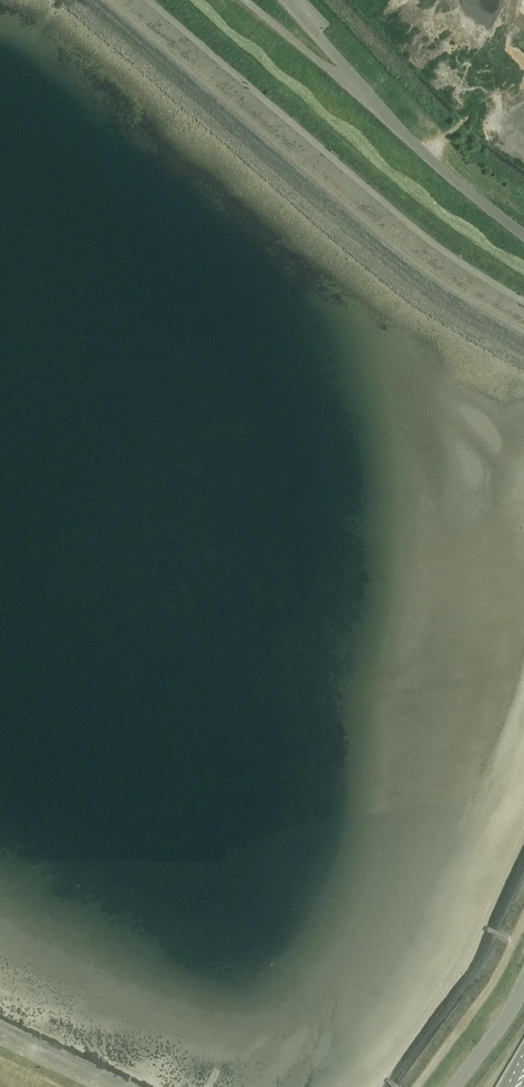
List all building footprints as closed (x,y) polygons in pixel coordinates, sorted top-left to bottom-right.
[(330,13),(321,21),(328,29),(337,21),(330,13)]
